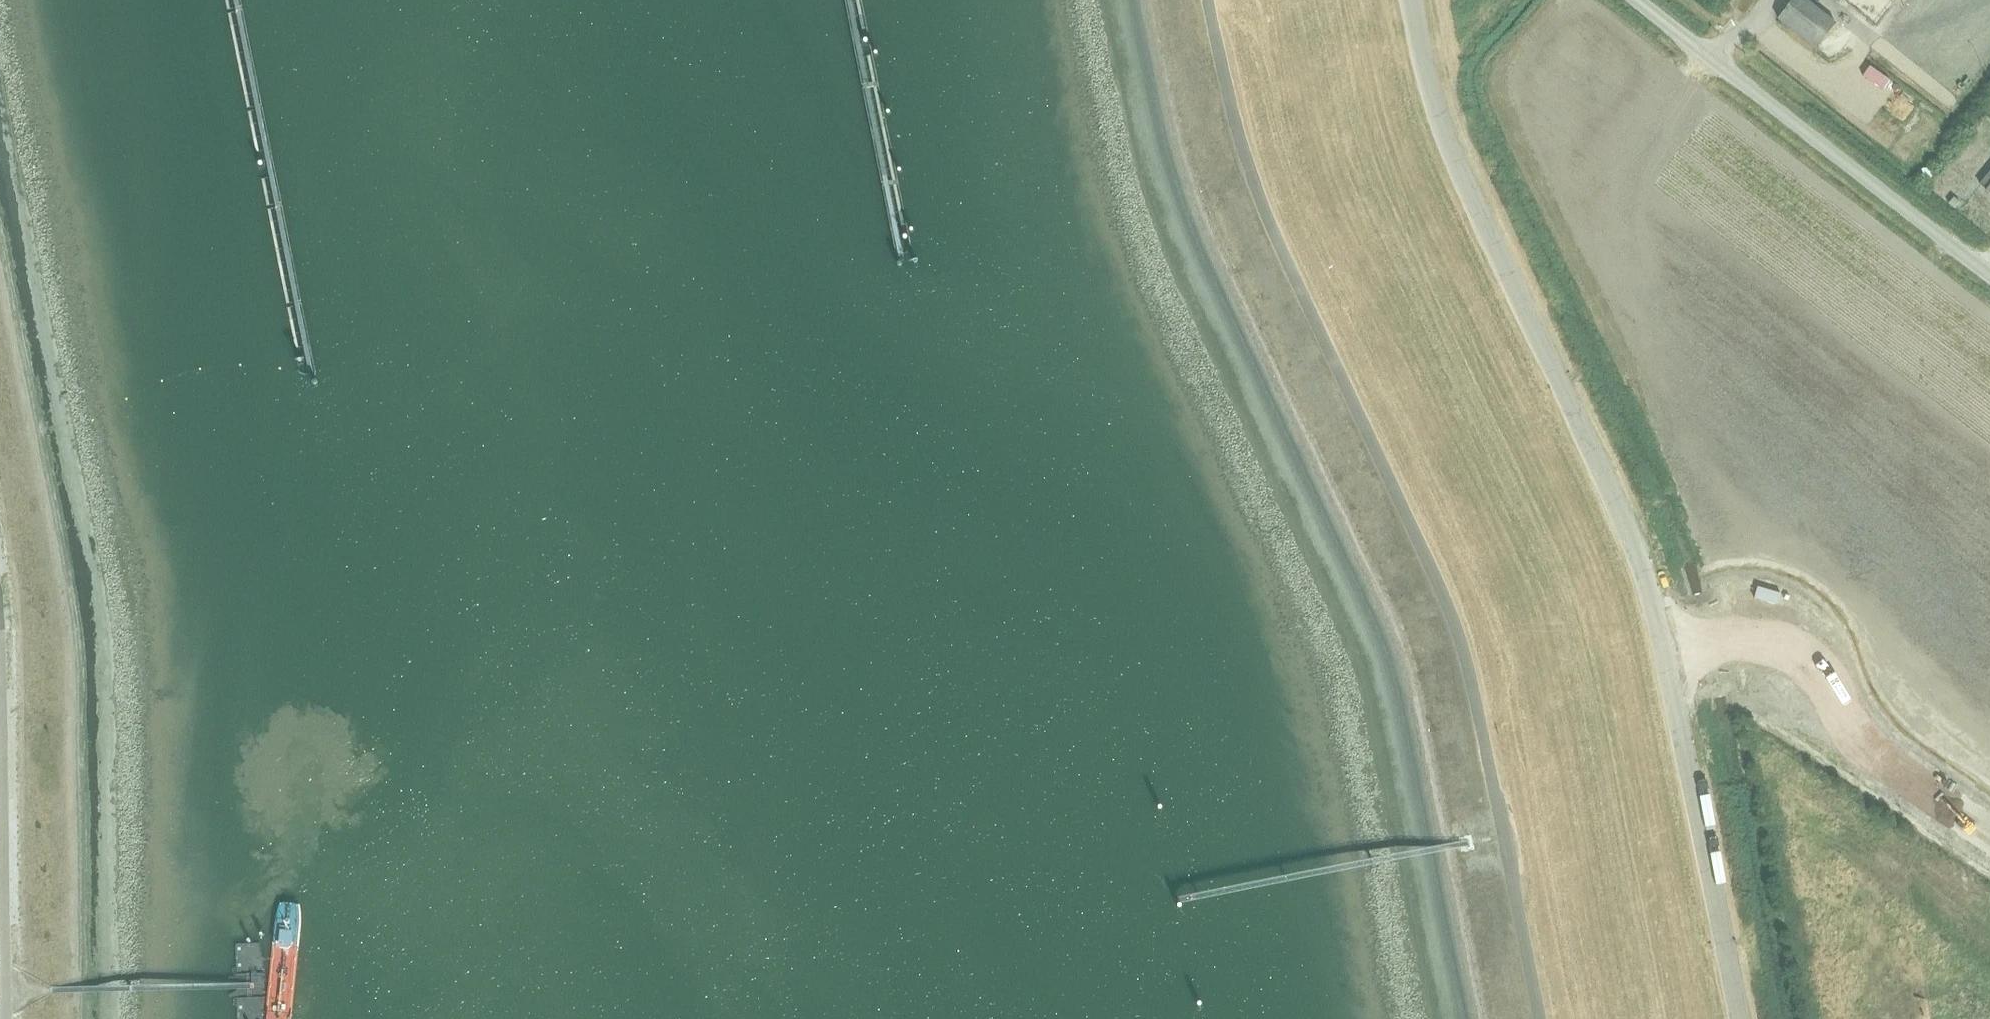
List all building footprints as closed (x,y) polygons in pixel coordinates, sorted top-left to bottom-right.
[(1816,49),(1836,24),(1806,0),(1794,0),(1778,19),(1816,49)] [(1982,185),(1989,191),(1989,174),(1982,185)] [(1954,197),(1948,203),(1954,208),(1959,202),(1954,197)]
